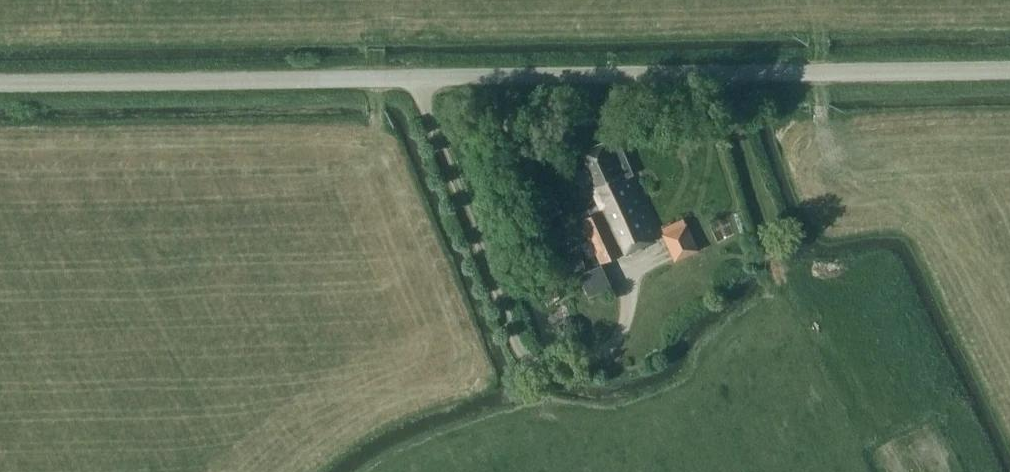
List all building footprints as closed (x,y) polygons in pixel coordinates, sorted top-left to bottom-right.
[(593,187),(603,209),(581,219),(601,262),(657,237),(628,175),(633,173),(618,136),(583,151),(598,185),(593,187)] [(729,214),(713,219),(719,237),(735,232),(729,214)] [(684,217),(662,227),(665,234),(687,224),(685,221),(684,217)] [(554,265),(558,278),(585,270),(581,257),(554,265)]
